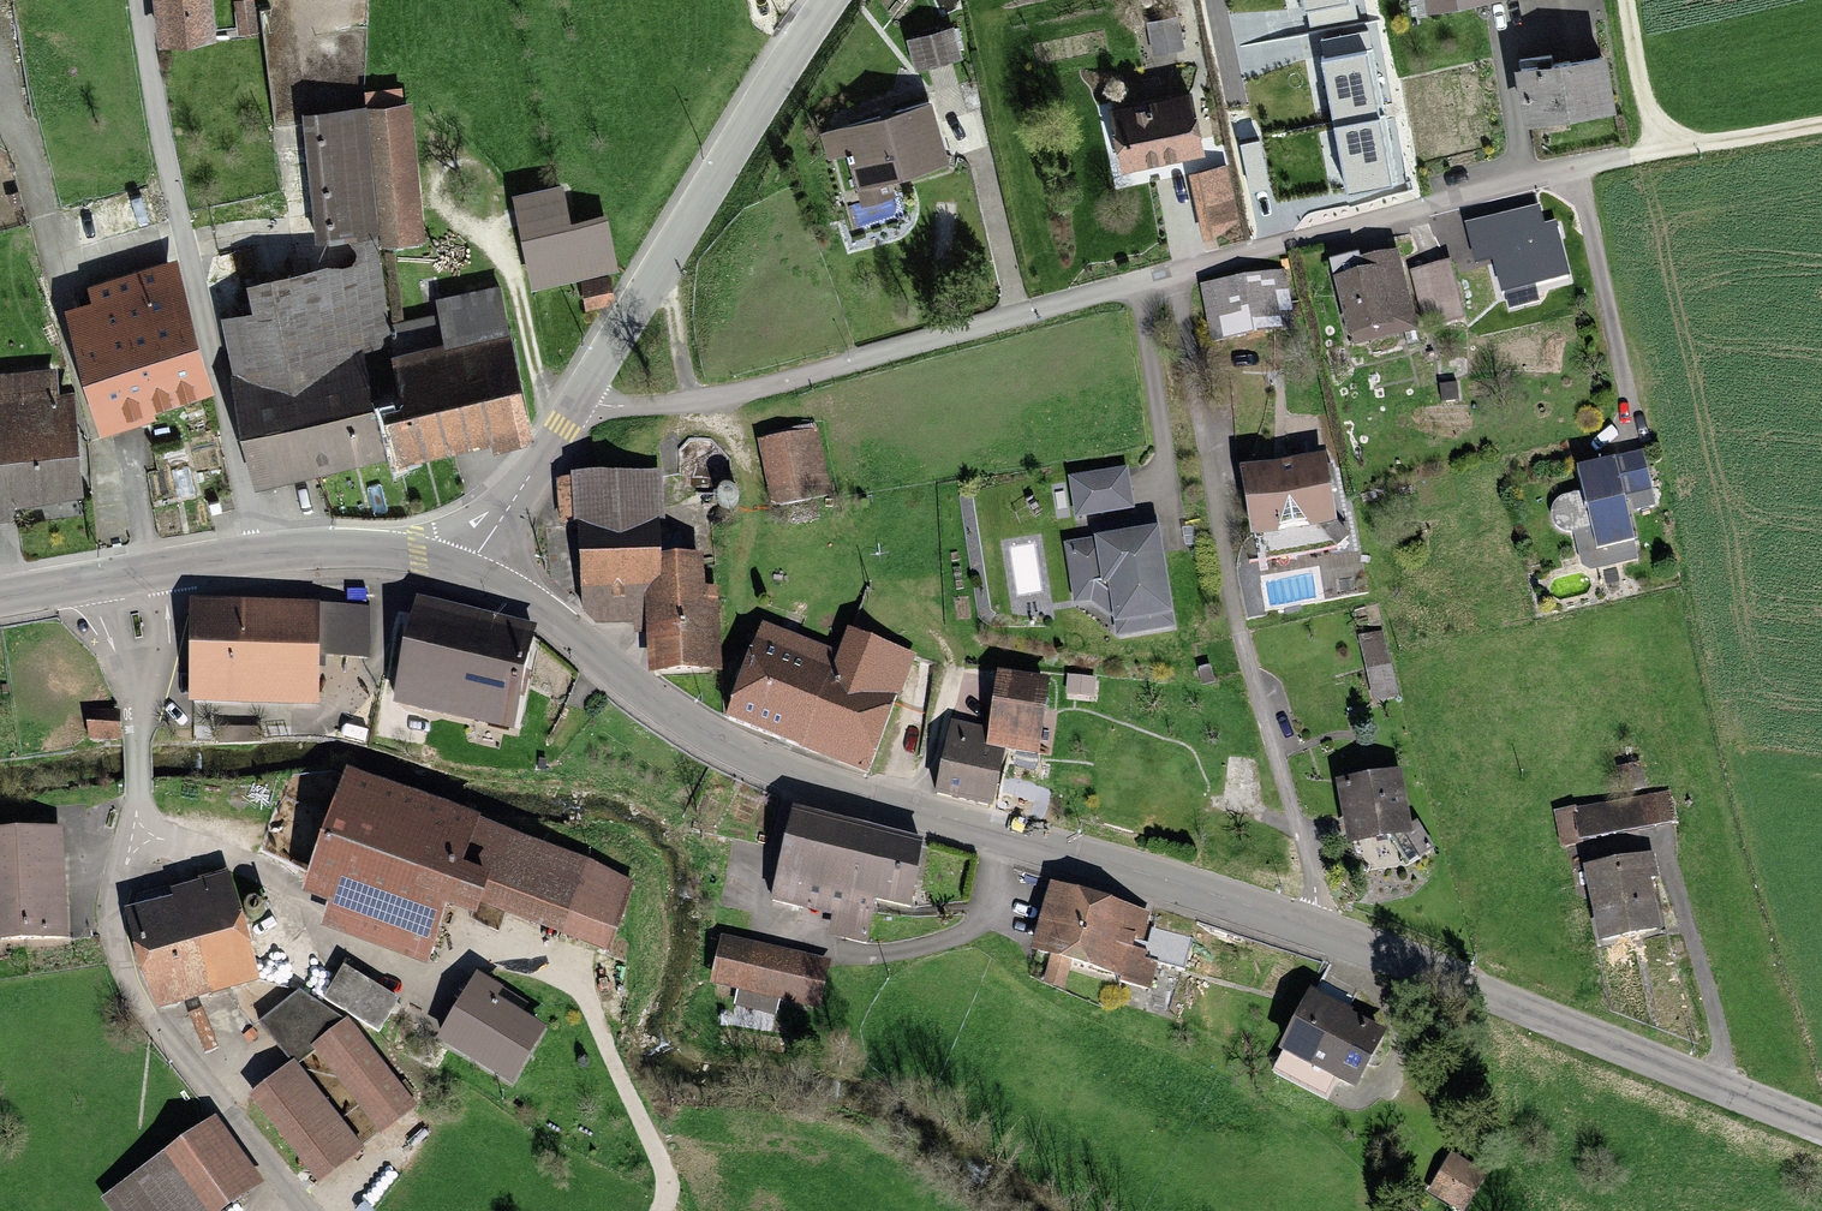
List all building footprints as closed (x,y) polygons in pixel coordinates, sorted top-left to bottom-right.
[(155,32),(210,30),(209,0),(153,0),(155,32)] [(262,2),(281,131),(319,126),(301,0),(274,0),(262,2)] [(1307,12),(1353,2),(1353,0),(1304,0),(1307,12)] [(942,29),(906,37),(911,61),(947,53),(942,29)] [(1599,52),(1522,63),(1530,118),(1606,107),(1599,52)] [(1370,55),(1324,64),(1349,193),(1396,184),(1370,55)] [(1189,98),(1112,113),(1124,172),(1201,156),(1189,98)] [(419,231),(410,101),(321,107),(330,238),(419,231)] [(923,110),(835,129),(847,181),(934,162),(923,110)] [(1226,170),(1191,178),(1206,239),(1240,231),(1226,170)] [(560,192),(516,202),(536,286),(612,268),(601,224),(569,232),(560,192)] [(1538,206),(1467,223),(1476,259),(1494,255),(1502,288),(1566,272),(1554,222),(1542,225),(1538,206)] [(1356,253),(1332,259),(1353,342),(1415,327),(1396,251),(1358,260),(1356,253)] [(1448,261),(1412,271),(1426,325),(1463,316),(1448,261)] [(97,311),(71,319),(104,427),(207,394),(169,270),(92,294),(97,311)] [(1283,273),(1204,286),(1212,336),(1291,324),(1283,273)] [(612,278),(587,283),(590,303),(616,299),(612,278)] [(375,282),(223,317),(261,484),(389,451),(374,372),(366,346),(389,341),(375,282)] [(411,365),(374,372),(389,451),(532,424),(507,292),(445,304),(451,335),(407,343),(411,365)] [(12,509),(11,493),(81,489),(75,395),(60,396),(59,375),(0,379),(0,509),(12,509)] [(808,433),(760,438),(767,501),(815,495),(808,433)] [(1641,451),(1580,465),(1598,545),(1632,537),(1625,509),(1653,503),(1641,451)] [(1316,463),(1240,475),(1249,535),(1326,523),(1316,463)] [(1125,465),(1069,470),(1073,513),(1129,507),(1125,465)] [(660,480),(585,481),(588,623),(641,622),(642,670),(710,669),(709,588),(692,588),(691,558),(662,559),(660,480)] [(1159,523),(1061,537),(1069,591),(1110,585),(1117,629),(1173,621),(1159,523)] [(533,635),(424,607),(401,698),(510,725),(533,635)] [(371,611),(197,608),(195,695),(331,697),(332,651),(371,652),(371,611)] [(767,630),(731,715),(861,769),(906,659),(843,633),(832,658),(767,630)] [(1374,642),(1356,647),(1371,705),(1389,701),(1374,642)] [(949,724),(931,795),(984,808),(999,746),(1020,751),(1035,691),(995,681),(982,732),(949,724)] [(121,714),(90,714),(90,738),(121,738),(121,714)] [(1394,774),(1340,784),(1351,845),(1405,835),(1394,774)] [(592,866),(354,778),(312,891),(336,900),(326,927),(434,967),(461,893),(568,932),(592,866)] [(1665,797),(1555,815),(1560,847),(1670,829),(1665,797)] [(913,842),(800,817),(779,914),(856,930),(863,899),(899,907),(913,842)] [(61,935),(54,833),(0,836),(0,939),(61,935)] [(1643,857),(1584,869),(1598,938),(1656,927),(1643,857)] [(232,885),(136,913),(163,1005),(258,977),(232,885)] [(1143,915),(1044,887),(1026,948),(1139,981),(1145,961),(1131,957),(1143,915)] [(823,967),(716,943),(706,988),(813,1011),(823,967)] [(484,983),(444,1042),(511,1086),(545,1037),(499,1006),(505,997),(484,983)] [(406,1114),(305,986),(257,1023),(289,1063),(246,1096),(316,1185),(406,1114)] [(1372,1034),(1309,999),(1282,1048),(1344,1083),(1372,1034)] [(106,1201),(113,1210),(217,1210),(259,1182),(219,1124),(106,1201)] [(1447,1162),(1429,1195),(1457,1210),(1460,1210),(1478,1179),(1447,1162)]
